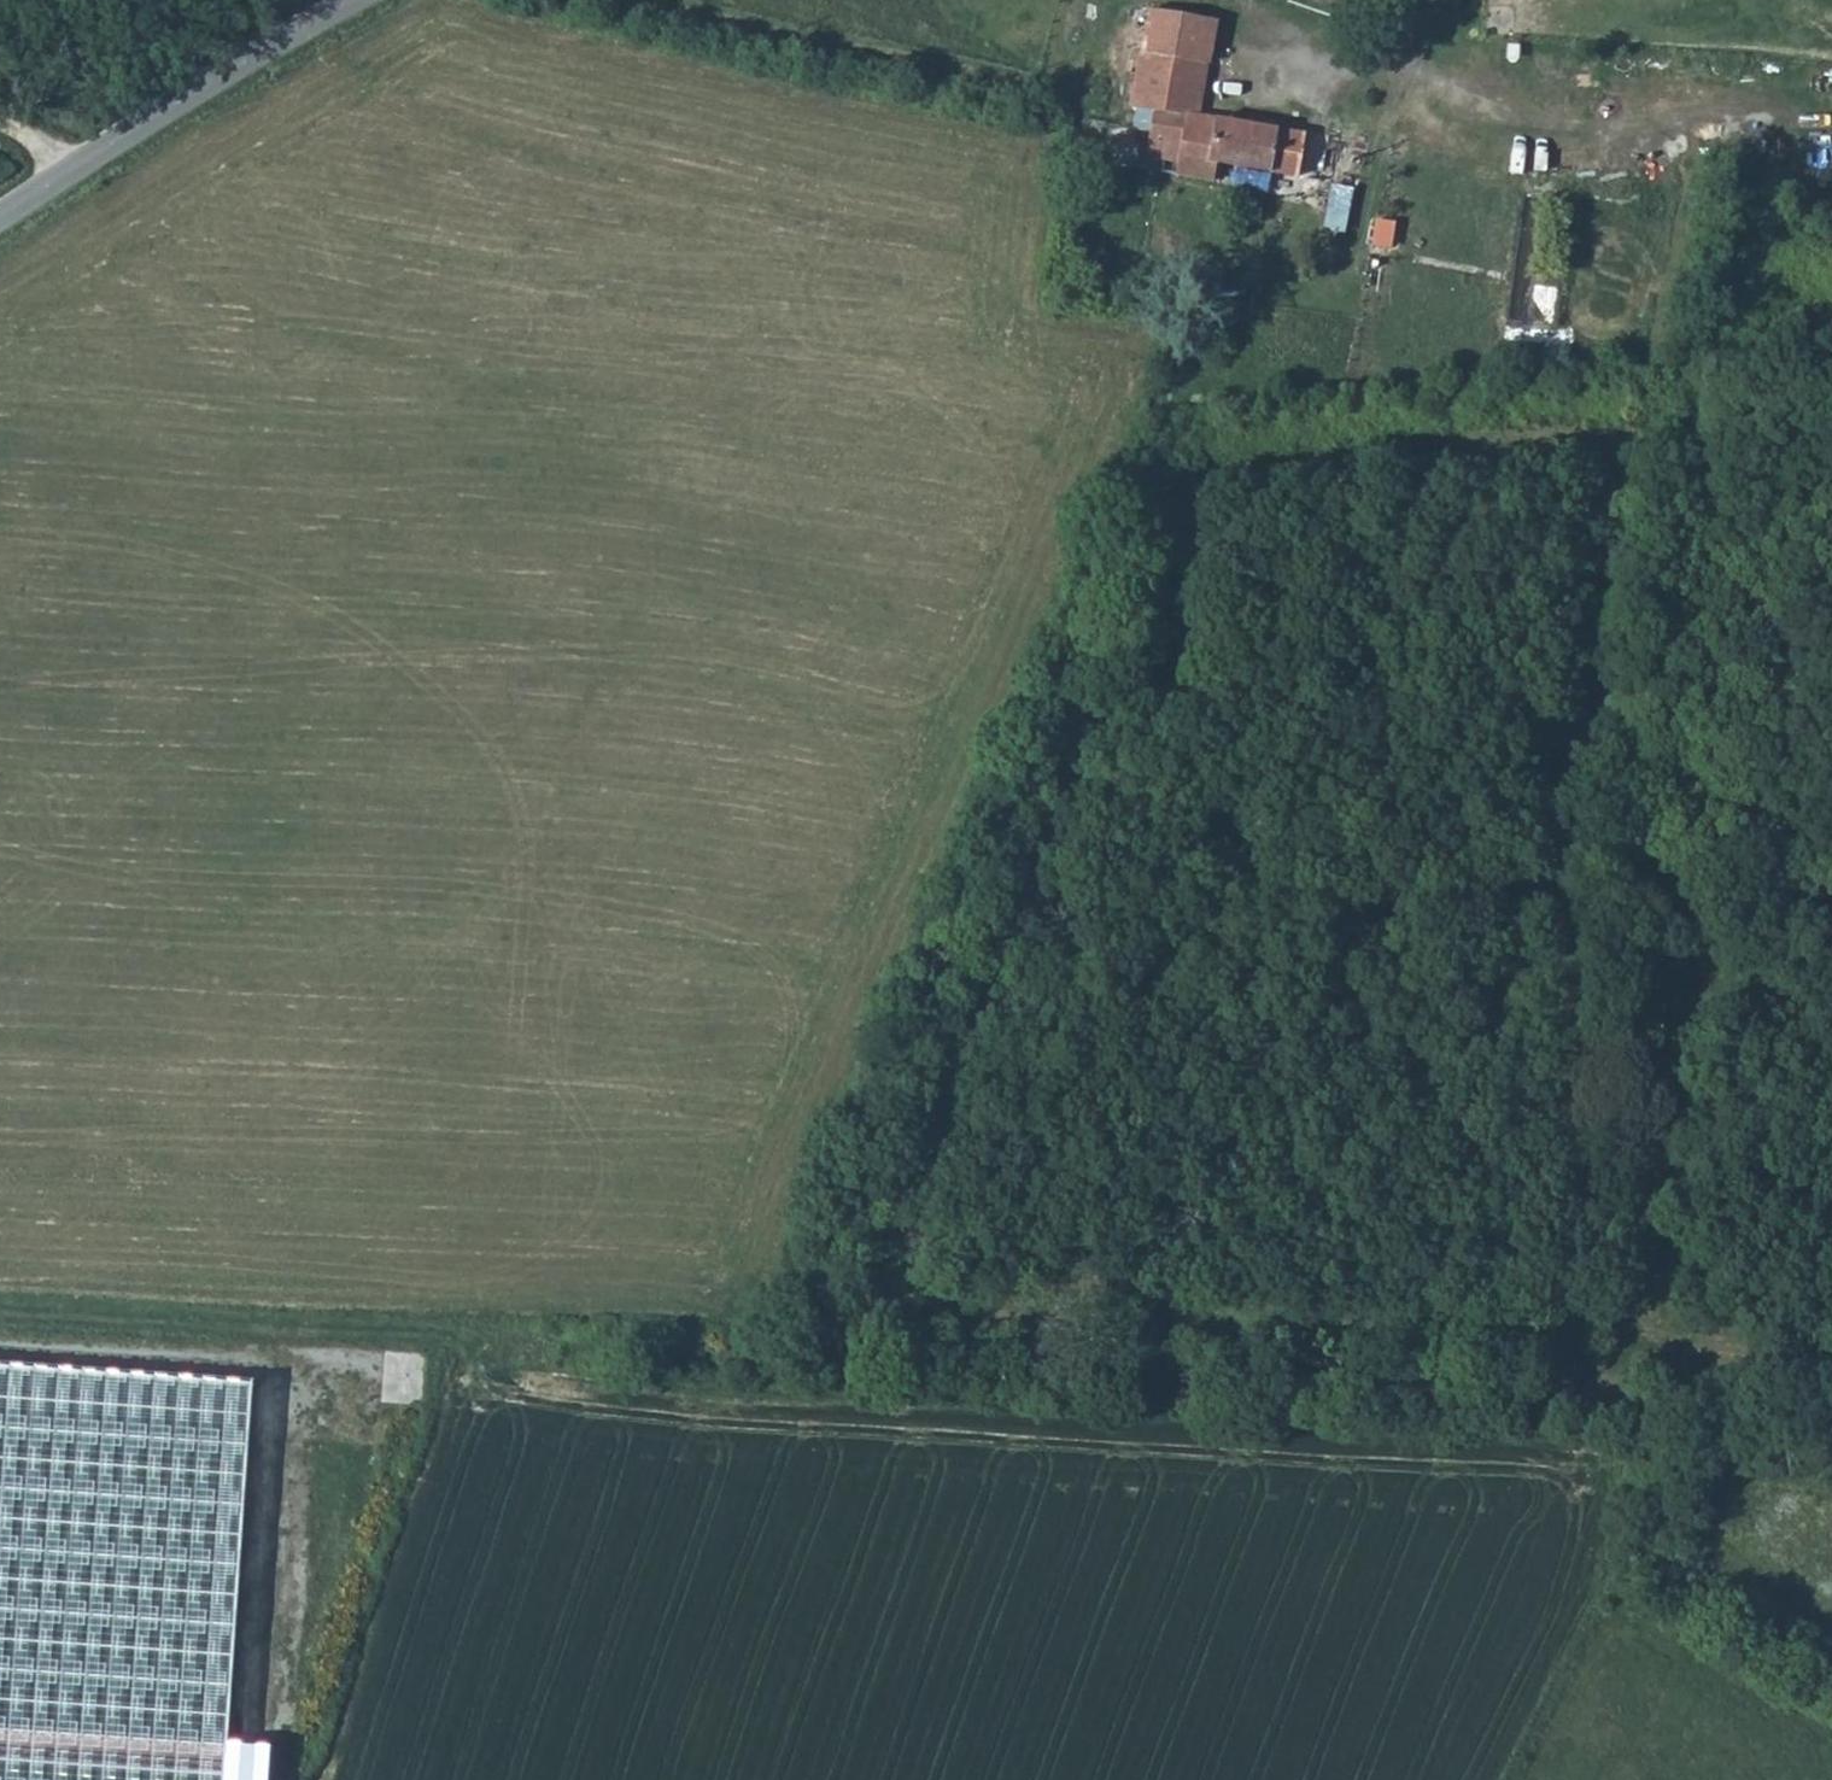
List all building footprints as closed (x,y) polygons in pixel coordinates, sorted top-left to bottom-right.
[(1145,9),(1138,52),(1206,64),(1213,21),(1145,9)] [(1206,64),(1138,52),(1129,106),(1152,110),(1145,156),(1176,160),(1174,173),(1210,179),(1213,161),(1295,175),(1303,130),(1198,112),(1206,64)] [(1348,228),(1353,183),(1334,181),(1330,226),(1348,228)]
